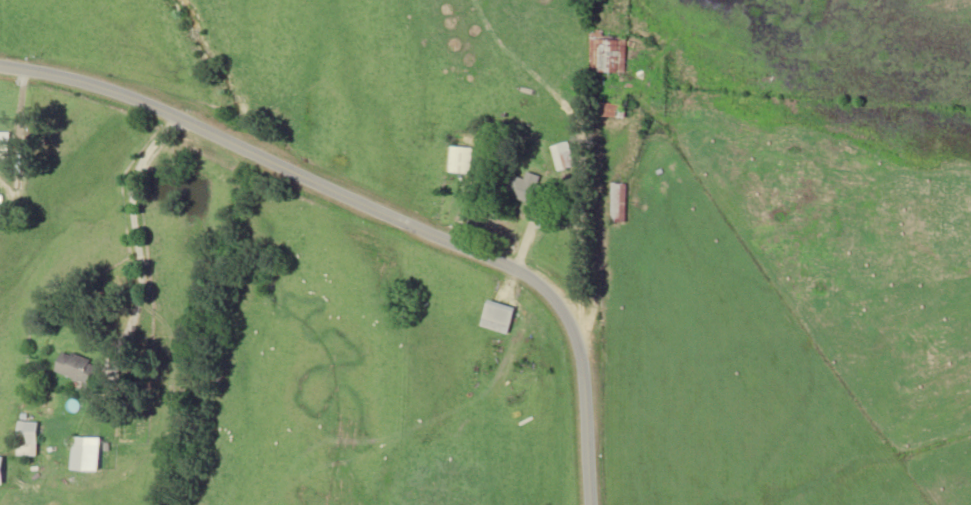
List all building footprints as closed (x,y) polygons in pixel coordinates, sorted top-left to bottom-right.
[(625,39),(604,39),(604,30),(590,30),(590,72),(625,72),(625,39)] [(600,116),(623,116),(623,103),(600,103),(600,116)] [(550,146),(556,171),(574,166),(568,142),(550,146)] [(472,148),(449,146),(447,172),(470,174),(472,148)] [(534,205),(541,185),(512,175),(505,195),(534,205)] [(626,223),(626,183),(611,183),(611,223),(626,223)] [(479,326),(507,335),(515,308),(487,300),(479,326)] [(92,386),(100,365),(61,350),(53,371),(92,386)] [(36,422),(17,422),(16,456),(36,456),(36,422)]
